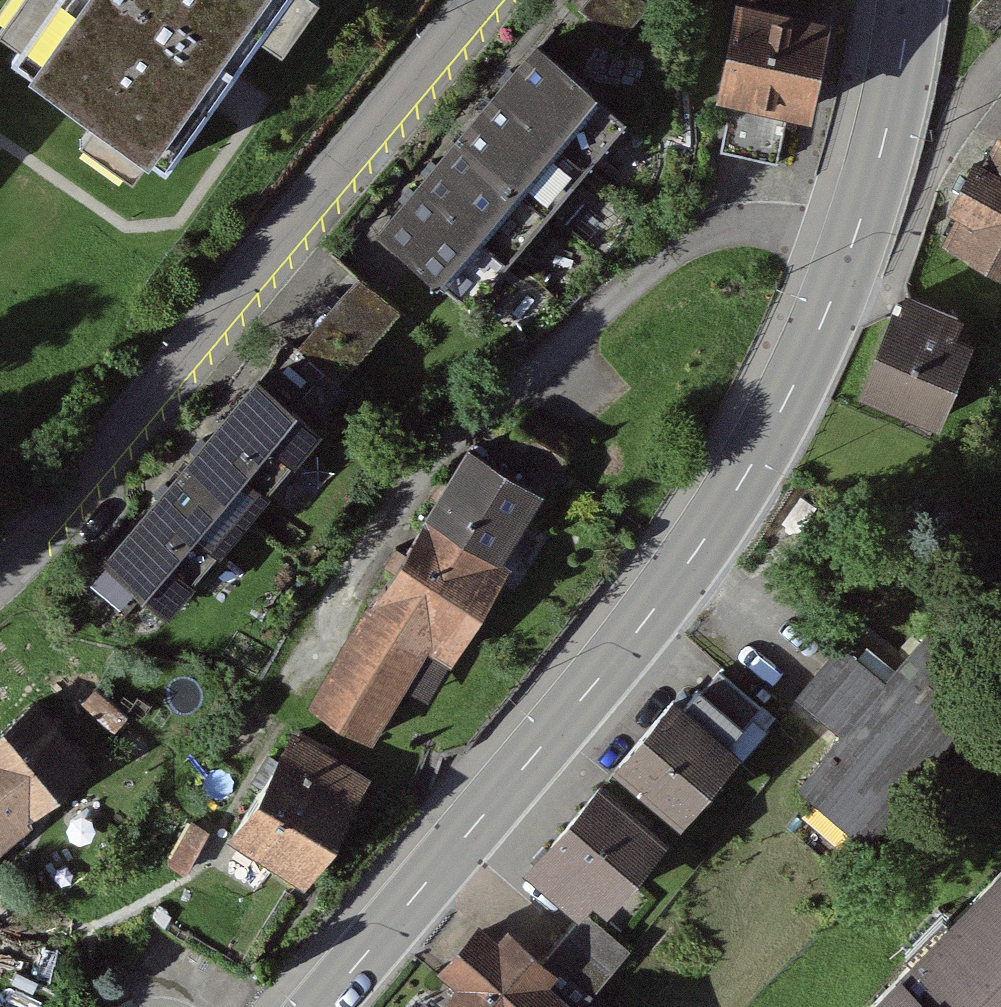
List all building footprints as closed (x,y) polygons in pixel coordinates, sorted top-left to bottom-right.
[(49,81),(177,171),(298,0),(106,0),(49,81)] [(585,10),(620,41),(650,8),(641,0),(594,0),(585,10)] [(843,23),(751,9),(735,111),(827,125),(843,23)] [(624,117),(536,46),(498,92),(585,164),(624,117)] [(585,164),(498,92),(459,139),(546,211),(585,164)] [(1000,137),(946,250),(1000,276),(1000,137)] [(546,211),(459,139),(420,185),(507,257),(546,211)] [(507,257),(420,185),(382,232),(469,304),(507,257)] [(301,351),(341,386),(402,317),(362,282),(301,351)] [(990,323),(909,292),(866,402),(947,433),(990,323)] [(316,428),(258,380),(183,470),(241,518),(316,428)] [(576,440),(527,415),(509,450),(559,475),(576,440)] [(428,522),(513,569),(555,496),(470,448),(428,522)] [(241,518),(183,470),(108,559),(166,607),(241,518)] [(459,665),(513,569),(428,522),(321,713),(382,747),(436,652),(459,665)] [(845,645),(802,700),(848,736),(806,789),(877,844),(1000,685),(1000,681),(936,631),(895,684),(845,645)] [(755,753),(687,699),(629,772),(697,826),(755,753)] [(0,734),(0,857),(100,772),(39,701),(0,734)] [(375,777),(295,736),(235,852),(314,893),(375,777)] [(680,843),(605,785),(538,870),(596,915),(607,902),(624,915),(680,843)] [(879,1006),(1000,1006),(1000,879),(879,1006)] [(635,952),(587,918),(560,957),(608,991),(635,952)] [(487,924),(447,976),(464,988),(455,1000),(464,1006),(596,1006),(563,982),(571,973),(514,930),(507,939),(487,924)]
